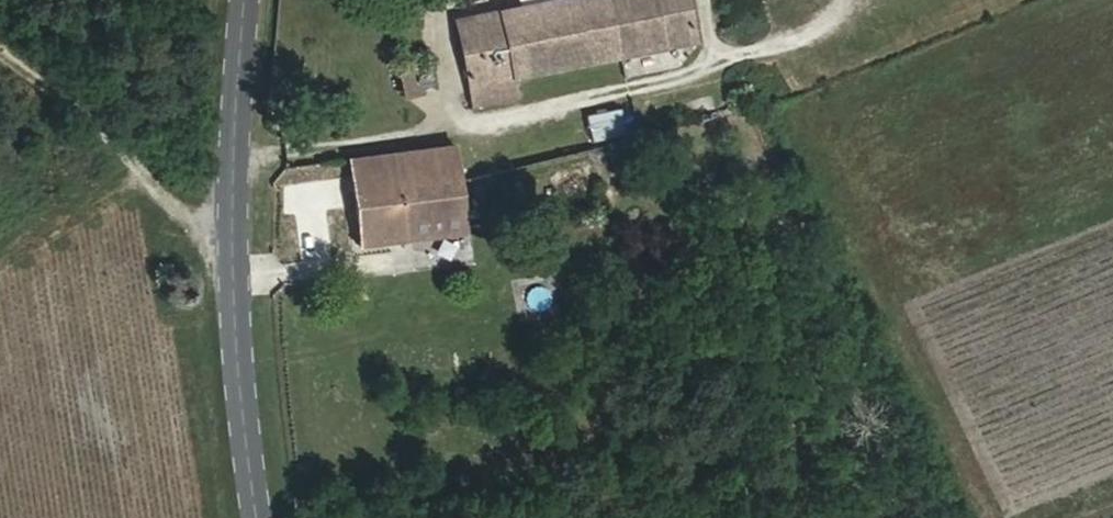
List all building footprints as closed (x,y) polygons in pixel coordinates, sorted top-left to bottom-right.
[(692,34),(685,0),(561,0),(457,21),(468,78),(513,70),(692,34)] [(425,87),(420,60),(401,64),(406,91),(425,87)] [(513,70),(468,78),(473,101),(517,92),(513,70)] [(583,115),(589,142),(624,135),(618,108),(583,115)] [(459,181),(455,144),(348,159),(359,244),(465,231),(459,181)]
